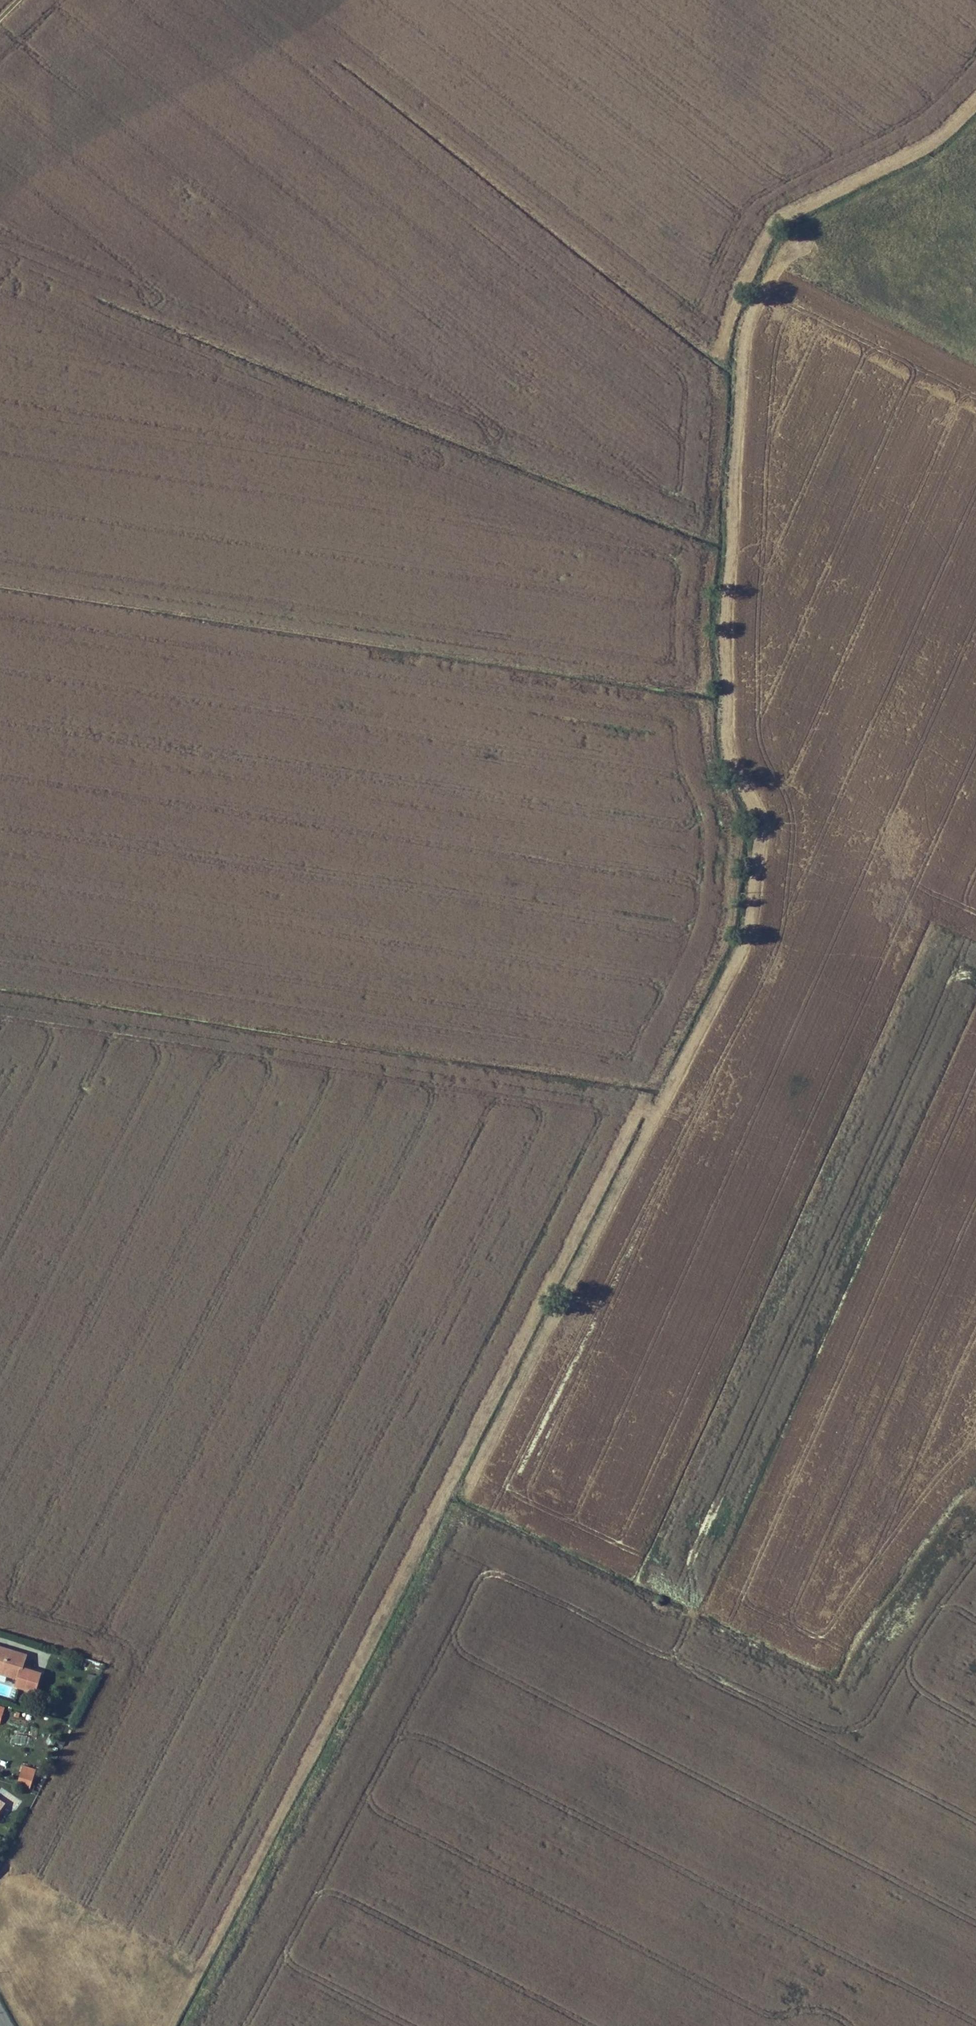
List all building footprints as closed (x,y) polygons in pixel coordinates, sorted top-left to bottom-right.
[(27,1656),(0,1648),(0,1674),(20,1680),(18,1687),(37,1693),(43,1675),(23,1669),(27,1656)] [(33,1777),(20,1773),(18,1781),(31,1784),(33,1777)]
